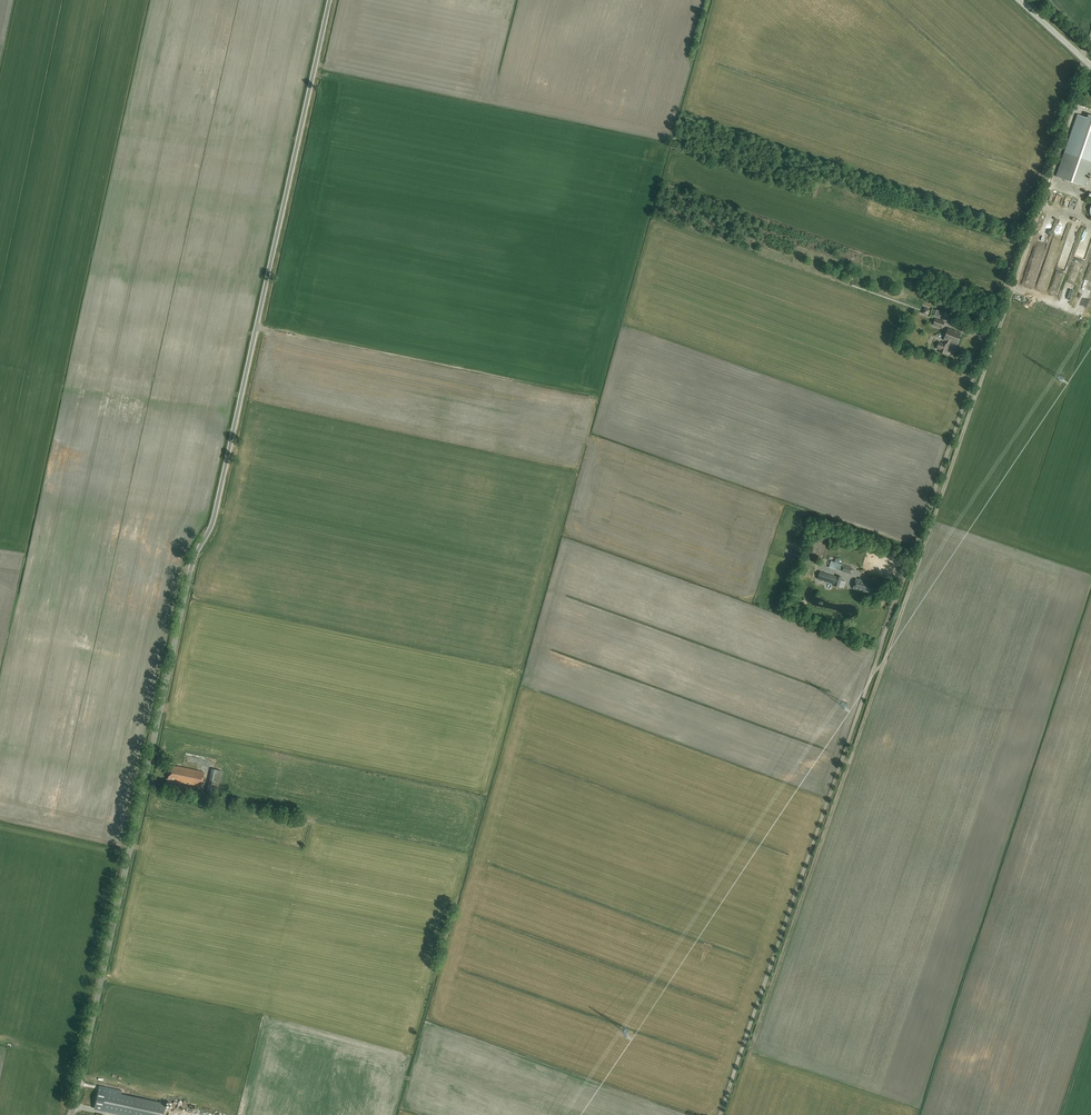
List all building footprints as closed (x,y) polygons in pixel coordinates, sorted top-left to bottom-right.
[(1088,115),(1087,118),(1078,115),(1065,152),(1056,177),(1084,186),(1090,166),(1090,116),(1088,115)] [(1080,247),(1088,250),(1089,246),(1088,246),(1090,237),(1090,230),(1085,228),(1083,235),(1084,235),(1083,240),(1085,241),(1084,244),(1081,243),(1080,247)] [(944,340),(956,344),(957,344),(961,333),(948,328),(944,340)] [(945,354),(949,345),(943,343),(942,344),(941,343),(939,349),(940,350),(939,352),(945,354)] [(843,565),(841,571),(850,574),(852,568),(843,565)] [(817,578),(833,584),(833,585),(838,587),(841,577),(836,575),(836,577),(819,571),(817,578)] [(869,584),(869,583),(867,583),(867,584),(865,583),(865,582),(856,579),(853,588),(867,593),(867,592),(871,593),(873,586),(869,584)] [(171,766),(168,779),(173,780),(174,780),(178,780),(178,782),(201,787),(204,772),(176,766),(176,767),(171,766)] [(212,769),(206,793),(217,795),(223,771),(212,769)] [(173,1105),(106,1091),(102,1109),(131,1114),(171,1114),(173,1105)]
